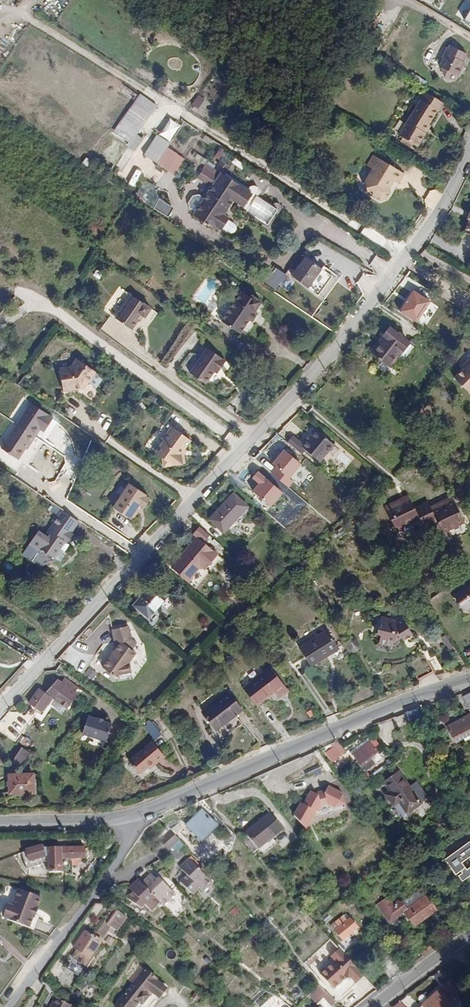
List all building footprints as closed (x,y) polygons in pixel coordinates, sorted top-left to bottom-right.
[(454,74),(460,77),(464,69),(463,69),(469,55),(460,50),(458,45),(453,47),(452,49),(450,48),(445,58),(446,58),(442,67),(444,68),(446,76),(454,74)] [(140,93),(114,132),(139,149),(145,140),(138,136),(158,105),(140,93)] [(443,105),(424,94),(406,123),(423,133),(437,112),(438,113),(443,105)] [(198,95),(192,105),(200,109),(205,99),(198,95)] [(398,136),(417,147),(425,135),(423,133),(406,123),(398,136)] [(144,157),(176,174),(185,157),(168,148),(171,142),(156,134),(144,157)] [(255,198),(249,207),(248,209),(247,212),(269,226),(281,209),(282,206),(282,205),(281,203),(280,202),(279,201),(277,201),(276,201),(273,203),(261,195),(272,178),(237,155),(224,176),(247,190),(249,186),(250,185),(252,185),(253,184),(255,185),(256,185),(258,186),(258,187),(259,189),(259,190),(259,192),(256,197),(255,198)] [(401,185),(406,176),(375,157),(369,167),(375,170),(367,185),(370,194),(382,202),(390,199),(392,195),(391,190),(395,182),(401,185)] [(137,186),(143,174),(124,166),(119,177),(137,186)] [(216,226),(221,229),(222,227),(228,219),(229,217),(224,214),(233,200),(243,206),(251,194),(256,197),(259,192),(259,190),(259,189),(258,187),(258,186),(256,185),(255,185),(253,184),(252,185),(250,185),(249,186),(247,190),(224,176),(220,173),(193,214),(215,228),(216,226)] [(151,194),(155,184),(146,181),(142,190),(151,194)] [(251,194),(243,206),(248,209),(249,207),(255,198),(256,197),(251,194)] [(154,210),(169,216),(174,206),(159,199),(154,210)] [(236,226),(234,224),(228,219),(222,227),(232,233),(235,231),(237,229),(236,226)] [(305,257),(292,278),(325,298),(338,277),(305,257)] [(133,260),(128,266),(136,272),(141,265),(133,260)] [(279,288),(284,272),(272,268),(267,284),(279,288)] [(262,300),(252,294),(251,296),(241,290),(221,320),(240,332),(249,318),(252,320),(258,311),(255,310),(262,300)] [(400,311),(418,323),(432,302),(414,290),(400,311)] [(131,293),(115,318),(131,328),(137,319),(140,313),(142,315),(144,316),(150,306),(131,293)] [(374,352),(381,357),(391,366),(410,342),(390,326),(383,335),(386,337),(374,352)] [(415,346),(410,342),(391,366),(381,357),(376,362),(395,377),(400,372),(397,370),(415,346)] [(228,358),(208,345),(191,370),(208,381),(220,363),(223,366),(228,358)] [(78,393),(96,405),(105,392),(89,381),(97,370),(78,357),(72,366),(61,368),(65,391),(77,388),(78,393)] [(469,363),(467,366),(456,376),(469,390),(469,359),(467,361),(469,363)] [(37,437),(17,424),(0,451),(0,463),(14,473),(22,461),(19,459),(30,442),(33,444),(37,437)] [(159,428),(157,431),(167,437),(168,435),(159,428)] [(178,441),(168,435),(167,437),(157,431),(150,442),(149,443),(150,444),(150,445),(143,455),(150,460),(151,469),(169,466),(168,457),(178,441)] [(321,463),(335,446),(318,431),(303,449),(321,463)] [(458,453),(463,450),(457,441),(452,444),(458,453)] [(295,501),(308,489),(296,476),(283,488),(295,501)] [(144,507),(150,498),(146,496),(146,495),(129,484),(113,508),(131,519),(132,518),(135,518),(138,512),(137,509),(140,504),(144,507)] [(391,501),(397,498),(390,488),(385,491),(391,501)] [(251,508),(234,493),(210,519),(228,534),(251,508)] [(395,513),(406,530),(423,522),(419,513),(414,504),(395,513)] [(453,524),(462,519),(456,505),(445,511),(453,524)] [(435,516),(431,507),(423,511),(434,527),(440,525),(435,516)] [(42,548),(56,558),(60,560),(63,560),(67,555),(66,551),(63,549),(66,544),(68,545),(74,536),(70,533),(78,521),(64,511),(56,523),(58,525),(48,540),(39,534),(29,548),(38,554),(42,548)] [(419,513),(423,522),(427,530),(434,527),(423,511),(419,513)] [(436,515),(445,528),(453,524),(445,511),(436,515)] [(393,514),(401,533),(406,530),(395,513),(393,514)] [(464,522),(462,519),(453,524),(455,527),(464,522)] [(210,535),(200,526),(194,533),(198,536),(172,567),(196,587),(221,557),(204,542),(210,535)] [(56,558),(42,548),(38,554),(33,562),(43,568),(48,560),(51,562),(55,561),(56,558)] [(170,593),(155,580),(134,604),(149,617),(170,593)] [(458,596),(465,607),(469,604),(469,588),(458,596)] [(381,617),(378,633),(382,634),(385,622),(387,623),(384,618),(381,617)] [(414,635),(402,617),(397,621),(392,624),(387,623),(397,641),(402,637),(405,635),(407,639),(414,635)] [(382,634),(380,644),(390,646),(392,650),(397,646),(395,642),(397,641),(387,623),(385,622),(382,634)] [(130,626),(114,630),(118,648),(115,651),(117,652),(113,659),(111,658),(104,667),(115,674),(132,672),(131,661),(137,652),(134,649),(139,643),(134,639),(130,626)] [(339,646),(328,629),(300,647),(311,665),(327,656),(326,655),(339,646)] [(348,644),(354,653),(362,648),(356,639),(348,644)] [(93,680),(98,672),(90,667),(85,675),(93,680)] [(280,698),(289,690),(272,668),(244,689),(257,705),(275,691),(280,698)] [(78,695),(74,692),(79,686),(66,677),(61,683),(57,680),(46,692),(41,689),(31,703),(40,710),(50,696),(67,708),(78,695)] [(243,710),(229,692),(204,712),(217,730),(243,710)] [(407,711),(411,721),(422,717),(418,707),(407,711)] [(448,728),(456,741),(469,733),(469,717),(448,728)] [(105,744),(111,727),(87,718),(81,735),(105,744)] [(156,738),(162,733),(152,721),(145,726),(156,738)] [(141,776),(150,769),(154,765),(157,768),(167,759),(153,741),(129,760),(141,776)] [(325,753),(334,763),(347,752),(338,742),(325,753)] [(367,769),(374,764),(370,759),(377,753),(370,743),(355,754),(367,769)] [(24,766),(31,753),(21,748),(14,762),(24,766)] [(36,793),(34,772),(8,773),(9,794),(36,793)] [(410,811),(421,803),(399,772),(386,782),(391,790),(386,794),(395,807),(403,801),(410,811)] [(301,804),(294,816),(306,829),(316,813),(318,814),(322,808),(329,807),(336,811),(336,809),(345,808),(343,800),(344,798),(329,789),(325,796),(319,797),(312,793),(304,806),(301,804)] [(284,829),(270,812),(245,833),(259,850),(284,829)] [(227,833),(210,815),(192,833),(207,847),(212,842),(216,845),(227,833)] [(170,848),(171,847),(180,839),(173,831),(163,840),(170,848)] [(180,839),(171,847),(181,849),(186,844),(180,839)] [(463,846),(446,856),(456,872),(461,868),(463,871),(459,874),(463,880),(469,875),(469,855),(463,846)] [(86,847),(43,848),(22,854),(27,870),(42,865),(42,862),(49,862),(49,873),(63,873),(63,860),(86,859),(86,847)] [(190,859),(182,868),(184,870),(177,877),(192,893),(199,887),(203,890),(211,881),(190,859)] [(158,880),(152,874),(149,877),(155,883),(158,880)] [(161,878),(158,880),(155,883),(149,877),(143,883),(162,903),(165,906),(177,895),(161,878)] [(140,879),(134,885),(137,889),(134,893),(128,898),(139,905),(143,901),(146,904),(154,911),(162,903),(143,883),(140,879)] [(311,881),(305,885),(309,890),(314,885),(311,881)] [(36,917),(38,918),(41,909),(39,908),(43,897),(20,889),(15,906),(10,904),(7,905),(4,914),(5,917),(10,919),(9,920),(32,928),(36,917)] [(404,905),(409,911),(428,896),(423,890),(404,905)] [(428,896),(409,911),(404,905),(402,902),(395,907),(386,897),(376,904),(390,921),(405,910),(416,925),(437,909),(428,896)] [(128,916),(117,909),(109,921),(105,919),(96,932),(88,927),(67,959),(86,972),(99,952),(95,950),(112,925),(118,930),(128,916)] [(32,928),(36,930),(40,919),(38,918),(36,917),(32,928)] [(351,919),(348,922),(344,918),(337,923),(341,928),(337,931),(344,939),(358,927),(351,919)] [(424,955),(435,947),(427,936),(416,944),(424,955)] [(340,947),(330,956),(334,961),(319,975),(340,998),(365,975),(340,947)] [(395,978),(408,968),(397,954),(385,964),(395,978)] [(157,979),(145,969),(115,1004),(118,1006),(134,1006),(139,1001),(143,1003),(152,992),(158,997),(166,988),(156,980),(157,979)] [(450,984),(424,1006),(449,1006),(451,1005),(450,1004),(460,995),(450,984)] [(333,1006),(337,1002),(320,985),(309,996),(319,1006),(334,1006),(333,1006)] [(158,997),(152,992),(143,1003),(139,1001),(134,1006),(149,1006),(158,997)] [(57,999),(52,1006),(71,1006),(57,999)]
